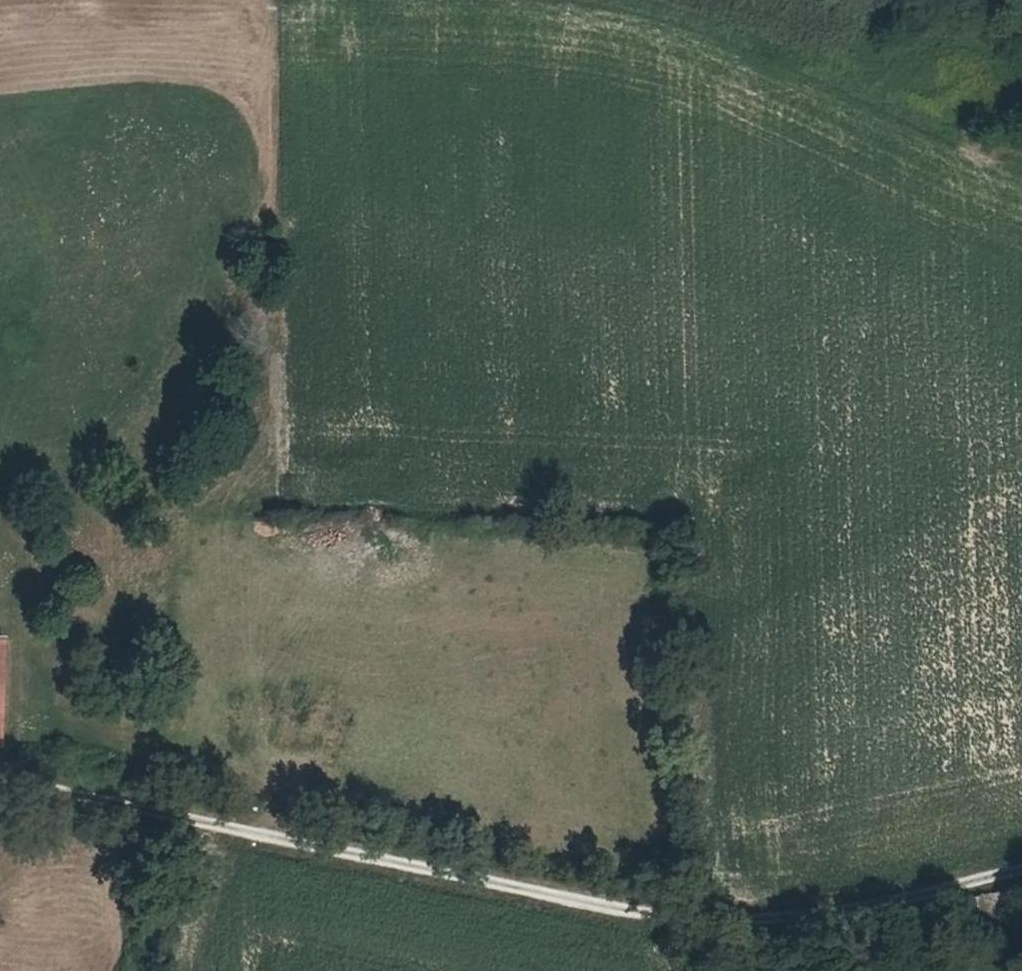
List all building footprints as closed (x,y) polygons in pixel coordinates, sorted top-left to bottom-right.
[(13,680),(11,641),(0,641),(0,680),(13,680)]
